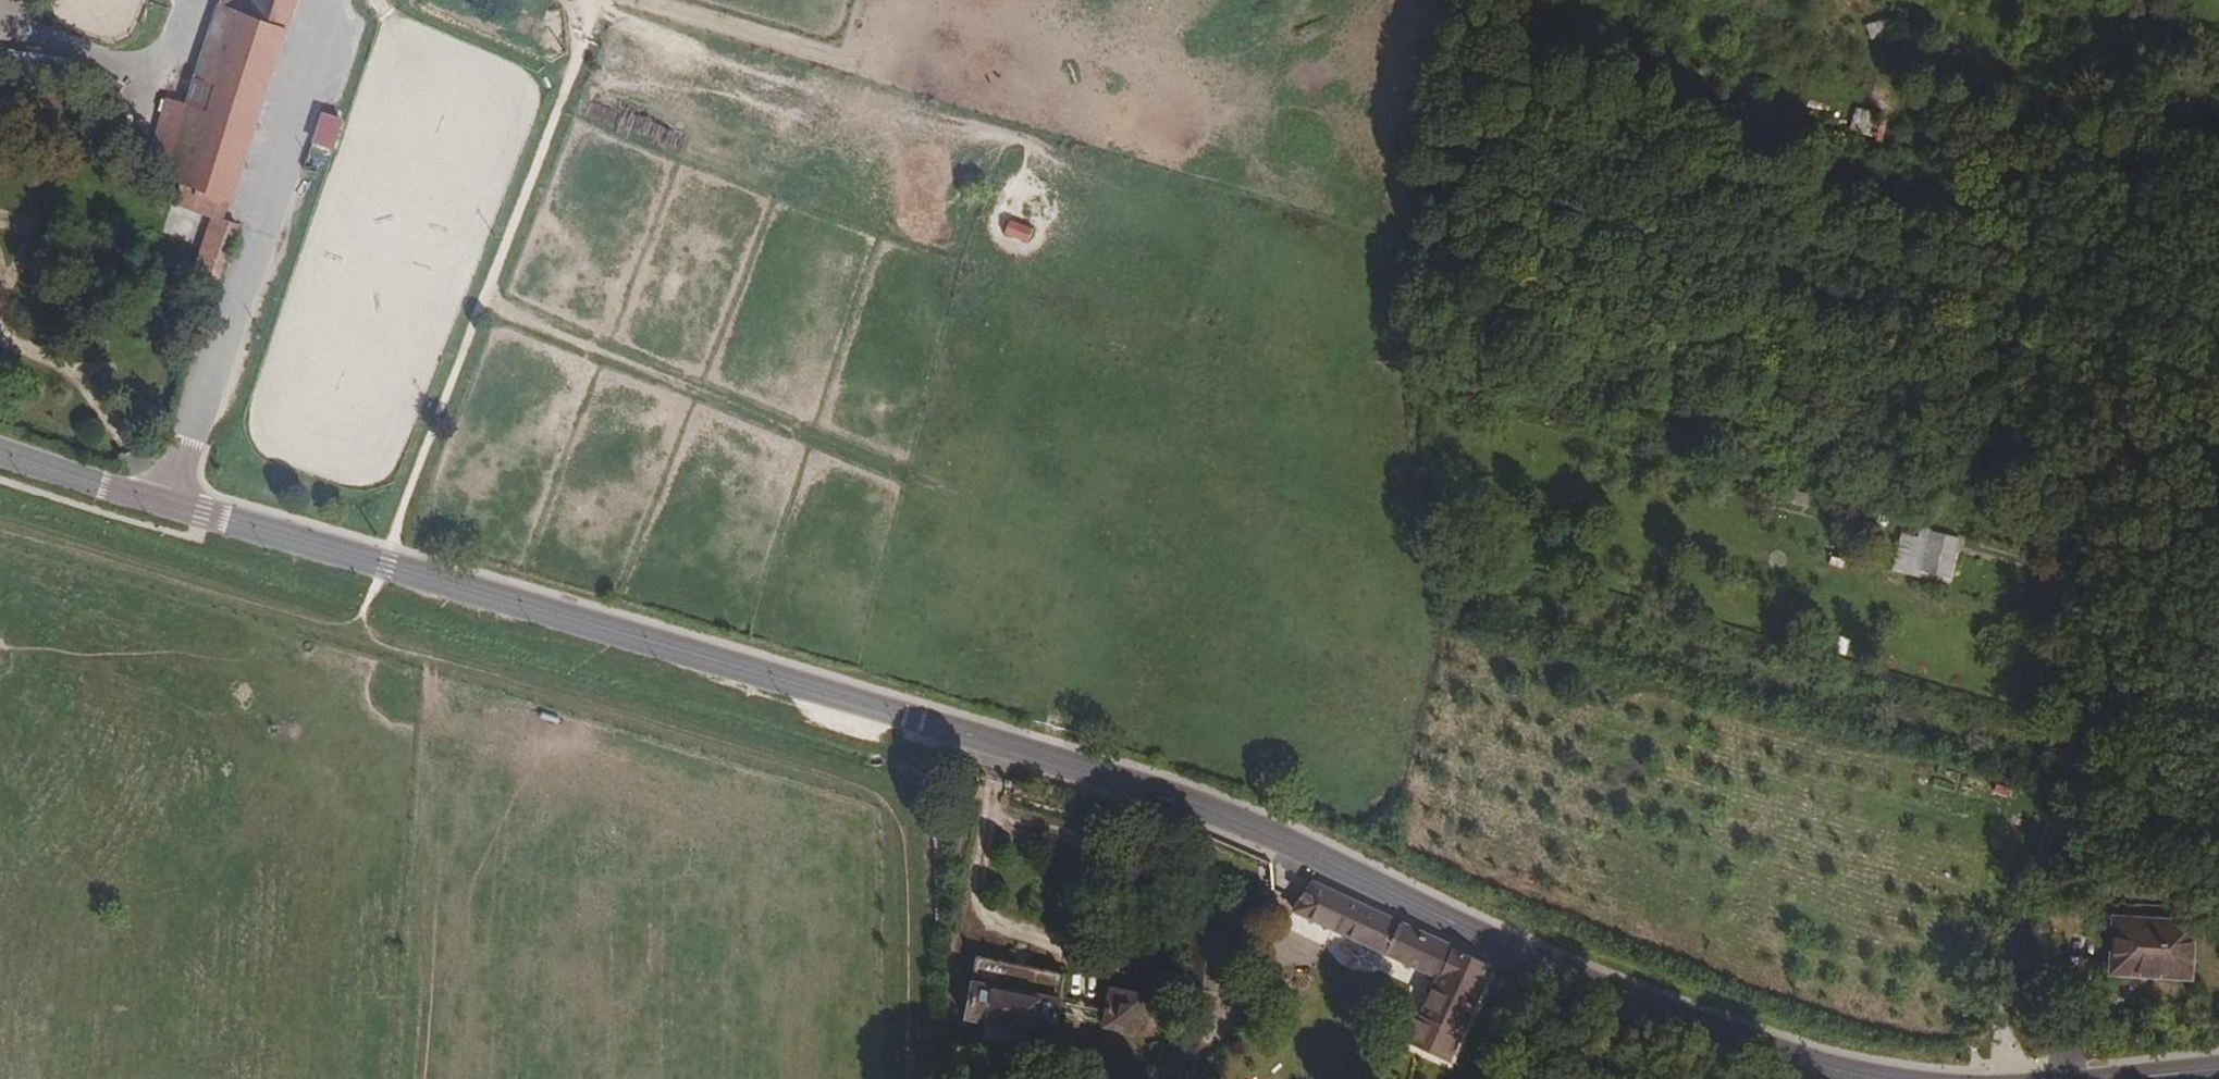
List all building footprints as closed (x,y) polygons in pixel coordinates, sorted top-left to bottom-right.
[(286,11),(240,0),(221,0),(171,173),(173,175),(177,176),(234,190),(286,11)] [(289,0),(244,0),(244,1),(286,11),(289,0)] [(318,111),(307,143),(329,151),(340,119),(318,111)] [(228,216),(210,211),(194,277),(209,282),(218,283),(234,216),(228,216)] [(149,223),(143,242),(166,251),(173,231),(149,223)] [(1947,575),(1956,540),(1922,532),(1917,554),(1913,567),(1947,575)] [(1917,554),(1895,549),(1889,571),(1911,576),(1913,567),(1917,554)] [(1444,1062),(1487,970),(1312,889),(1293,913),(1434,980),(1416,1019),(1410,1016),(1398,1042),(1444,1062)] [(2112,971),(2186,976),(2190,927),(2115,922),(2112,971)] [(1189,930),(1182,985),(1215,991),(1223,936),(1189,930)] [(1061,975),(975,957),(963,1018),(982,1022),(1028,1031),(1049,1036),(1061,975)] [(1135,1033),(1142,996),(1108,990),(1101,1027),(1135,1033)] [(982,1022),(979,1040),(1024,1049),(1028,1031),(982,1022)]
